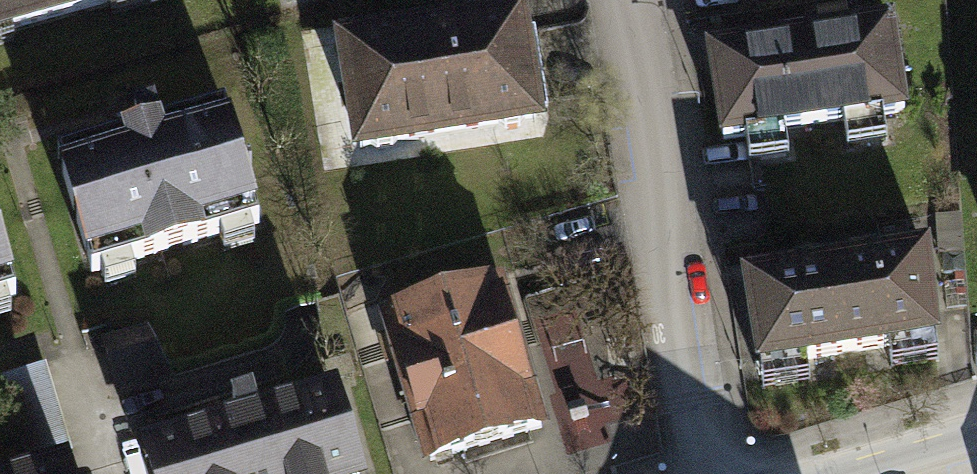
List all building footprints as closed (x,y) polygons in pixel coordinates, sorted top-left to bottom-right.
[(161,0),(0,0),(0,43),(161,0)] [(344,45),(361,151),(534,121),(533,109),(547,107),(535,27),(521,28),(519,17),(344,45)] [(710,53),(724,140),(905,111),(891,24),(710,53)] [(62,166),(95,280),(269,230),(235,115),(152,139),(62,166)] [(24,299),(0,223),(0,306),(24,299)] [(747,282),(760,366),(934,340),(925,254),(747,282)] [(387,315),(430,460),(541,427),(497,282),(387,315)] [(107,339),(124,389),(173,372),(156,322),(107,339)] [(13,376),(30,457),(73,448),(56,367),(13,376)] [(158,473),(368,473),(343,391),(151,448),(158,473)] [(74,463),(39,473),(77,473),(74,463)]
